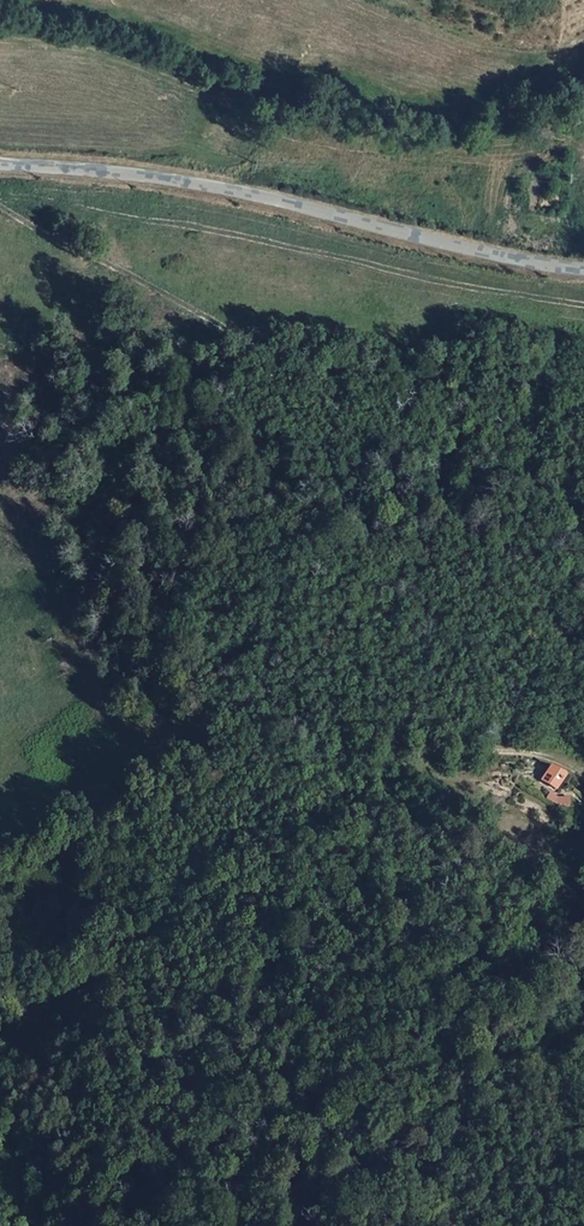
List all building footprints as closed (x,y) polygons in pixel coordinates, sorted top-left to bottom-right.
[(565,775),(548,765),(539,780),(555,790),(565,775)] [(568,805),(569,798),(548,794),(547,801),(568,805)]
